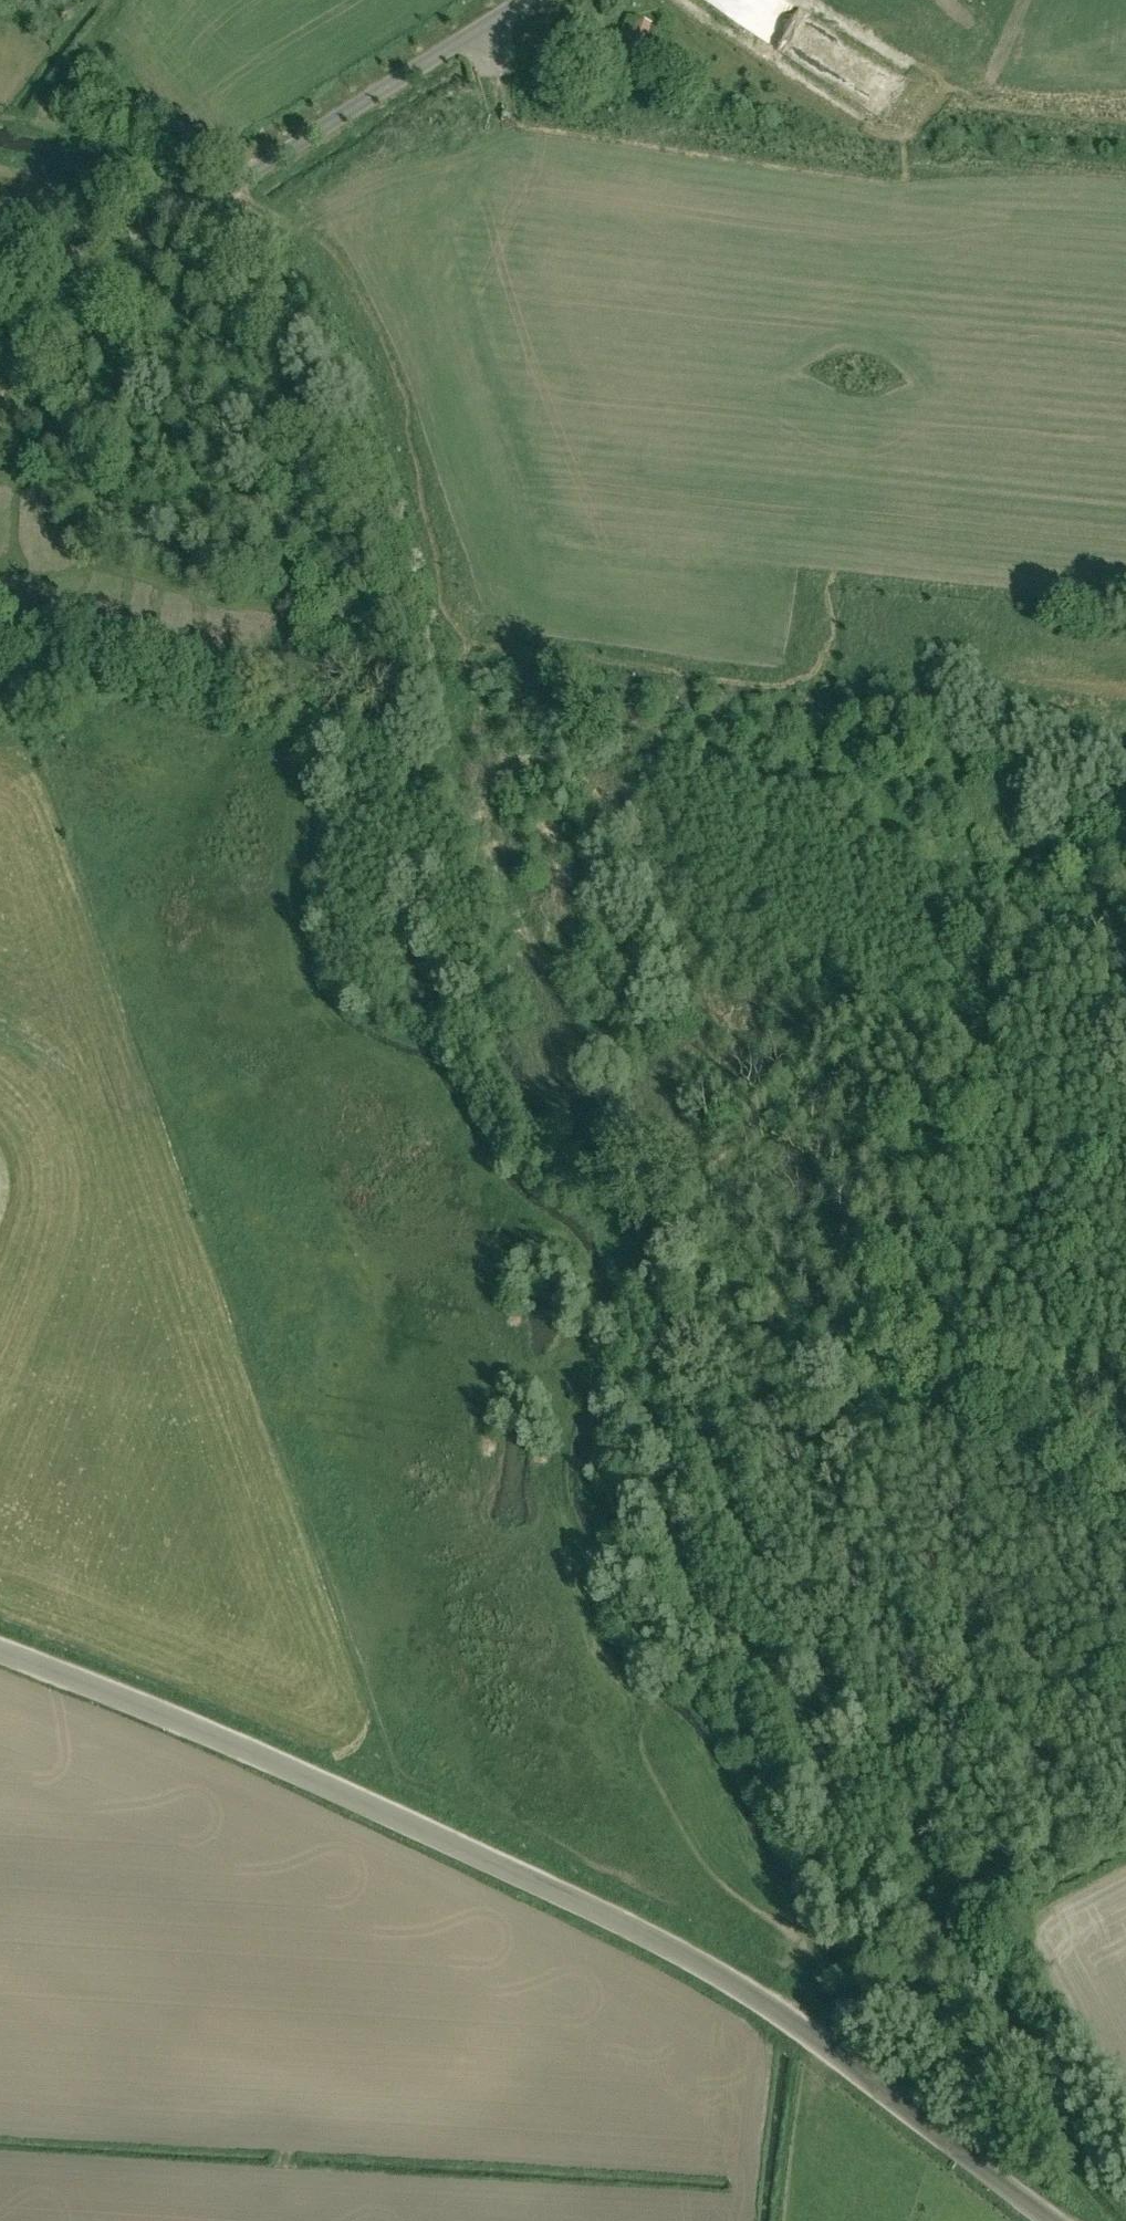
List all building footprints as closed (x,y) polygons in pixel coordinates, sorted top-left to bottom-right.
[(653,25),(627,16),(615,53),(641,62),(653,25)]
